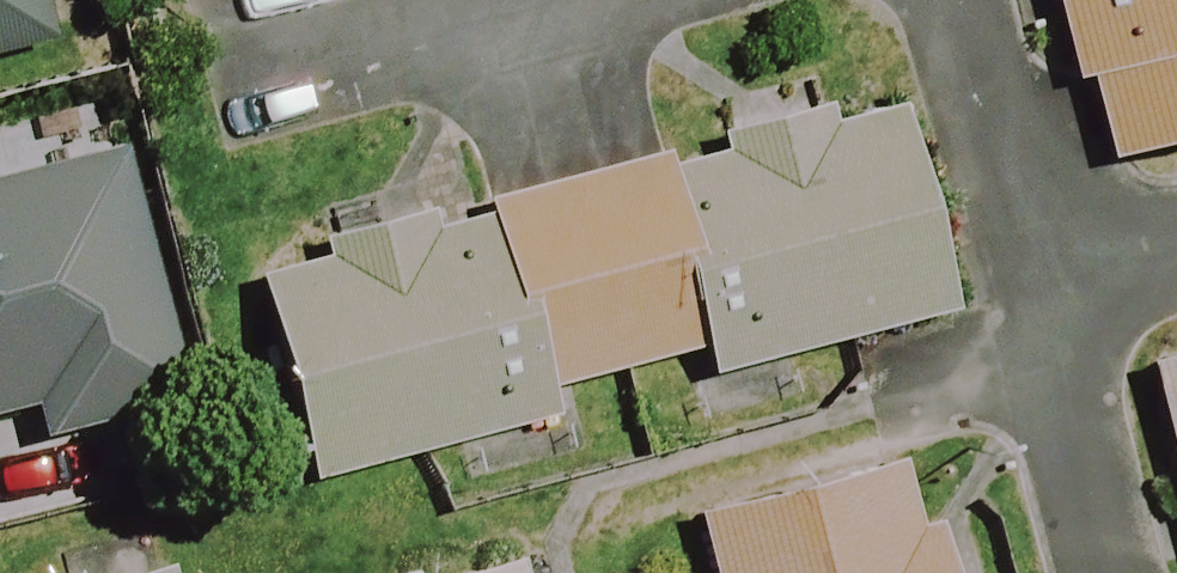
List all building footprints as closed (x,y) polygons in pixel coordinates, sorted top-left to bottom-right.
[(60,54),(48,0),(0,0),(0,68),(60,54)] [(1088,170),(1176,149),(1176,0),(1048,0),(1088,170)] [(718,352),(725,378),(951,318),(897,99),(668,159),(718,352)] [(107,150),(0,176),(0,423),(31,416),(36,439),(169,407),(107,150)] [(476,210),(527,403),(718,352),(668,159),(476,210)] [(527,403),(476,210),(249,269),(307,490),(534,429),(527,403)] [(1143,374),(1176,494),(1176,365),(1143,374)] [(907,477),(697,529),(707,572),(930,572),(907,477)] [(537,564),(503,572),(540,572),(537,564)]
